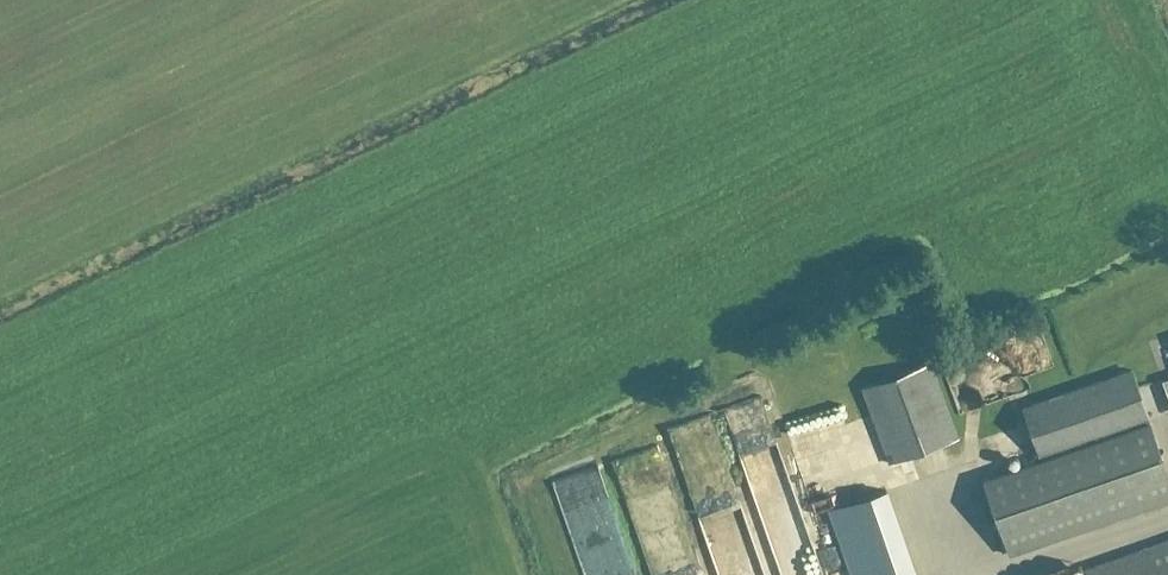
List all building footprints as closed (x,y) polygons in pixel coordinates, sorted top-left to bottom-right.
[(993,360),(981,367),(989,381),(1001,374),(993,360)] [(861,388),(889,464),(957,439),(929,363),(861,388)] [(1145,414),(1130,370),(1022,408),(1040,460),(982,480),(1008,555),(1167,499),(1167,480),(1145,414)] [(628,491),(644,489),(645,500),(672,496),(665,442),(622,448),(628,491)] [(850,574),(914,574),(885,491),(828,511),(850,574)] [(1093,566),(1097,574),(1167,574),(1167,540),(1093,566)] [(764,548),(737,556),(742,574),(772,574),(764,548)]
